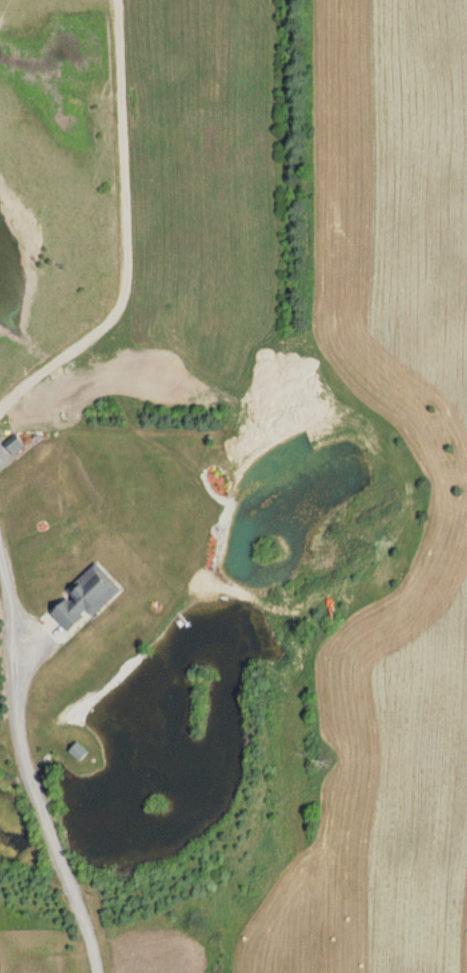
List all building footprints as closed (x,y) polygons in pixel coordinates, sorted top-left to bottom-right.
[(120,591),(97,565),(46,609),(66,632),(88,612),(91,616),(120,591)] [(67,753),(79,762),(86,752),(74,743),(67,753)]
